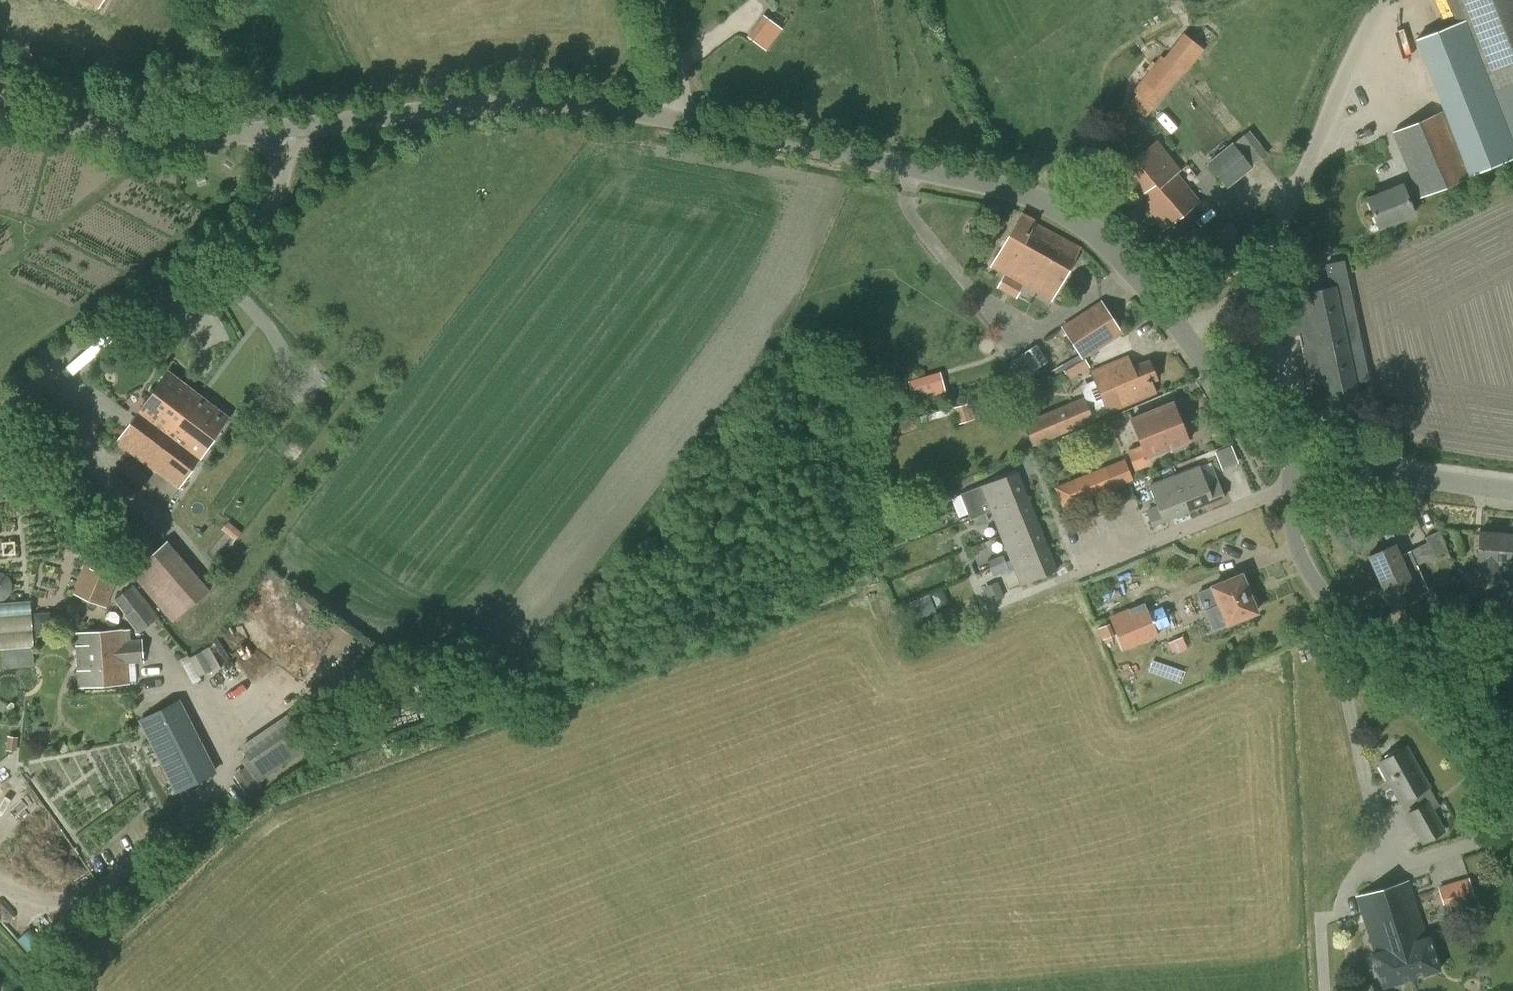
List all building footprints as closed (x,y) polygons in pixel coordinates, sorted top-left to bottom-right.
[(1415,37),(1469,175),(1512,157),(1512,0),(1459,0),(1465,17),(1455,21),(1415,37)] [(768,11),(750,32),(768,48),(786,27),(768,11)] [(1160,55),(1133,90),(1136,93),(1153,106),(1154,107),(1182,72),(1183,73),(1184,74),(1191,65),(1204,49),(1183,33),(1174,45),(1164,58),(1160,55)] [(1440,112),(1392,132),(1414,183),(1418,195),(1420,198),(1467,178),(1467,176),(1440,112)] [(1232,142),(1206,162),(1227,188),(1253,167),(1252,166),(1268,153),(1249,130),(1233,142),(1232,142)] [(1157,141),(1117,175),(1136,198),(1137,197),(1137,198),(1149,188),(1150,188),(1160,180),(1163,183),(1176,172),(1176,173),(1180,170),(1157,141)] [(1149,188),(1137,198),(1164,230),(1199,201),(1176,173),(1176,172),(1163,183),(1160,180),(1150,188),(1149,188)] [(1403,184),(1367,198),(1379,230),(1416,215),(1409,199),(1418,195),(1414,183),(1404,187),(1403,184)] [(1021,212),(992,266),(1004,273),(1024,284),(1052,299),(1081,247),(1036,222),(1037,221),(1021,212)] [(1230,221),(1214,235),(1227,249),(1243,235),(1230,221)] [(1306,293),(1291,296),(1306,368),(1316,412),(1330,409),(1330,410),(1360,403),(1373,400),(1366,368),(1349,285),(1348,285),(1345,272),(1318,278),(1320,289),(1305,292),(1306,293)] [(1101,299),(1061,325),(1083,360),(1124,334),(1101,299)] [(1037,344),(1011,361),(1021,378),(1048,361),(1037,344)] [(1104,401),(1088,408),(1093,419),(1108,413),(1157,393),(1152,381),(1158,379),(1150,360),(1133,367),(1128,355),(1097,368),(1091,370),(1104,401)] [(117,441),(148,463),(199,393),(169,371),(117,441)] [(940,371),(908,381),(914,402),(946,393),(940,371)] [(905,381),(893,382),(895,399),(907,398),(905,381)] [(199,393),(148,463),(179,486),(231,417),(199,393)] [(1083,396),(1023,421),(1034,446),(1094,421),(1093,419),(1088,408),(1083,396)] [(1141,444),(1126,450),(1134,471),(1152,464),(1149,456),(1189,440),(1174,402),(1131,419),(1141,444)] [(1074,479),(1054,486),(1063,509),(1082,501),(1133,480),(1124,458),(1074,479)] [(1200,465),(1174,475),(1189,510),(1225,496),(1219,480),(1208,485),(1200,465)] [(981,486),(966,492),(973,510),(982,506),(988,503),(991,510),(991,511),(1028,496),(1018,471),(981,486)] [(1157,506),(1146,510),(1152,524),(1189,510),(1174,475),(1149,485),(1157,506)] [(1028,496),(991,511),(1001,536),(1038,521),(1028,496)] [(973,510),(968,512),(970,519),(986,512),(991,510),(988,503),(982,506),(973,510)] [(986,512),(970,519),(973,526),(989,519),(986,512)] [(1038,521),(1001,536),(1011,561),(1048,546),(1038,521)] [(1439,530),(1425,536),(1434,556),(1448,551),(1439,530)] [(1474,594),(1499,596),(1501,573),(1499,573),(1500,565),(1501,565),(1512,566),(1512,533),(1479,530),(1476,563),(1474,594)] [(168,540),(131,573),(172,622),(210,590),(168,540)] [(1396,544),(1368,556),(1379,582),(1417,565),(1417,564),(1411,551),(1401,555),(1396,544)] [(1048,546),(1011,561),(1021,586),(1058,570),(1048,546)] [(71,593),(107,608),(123,568),(89,553),(71,593)] [(1003,554),(988,561),(991,567),(1005,561),(1003,554)] [(1005,561),(991,567),(993,574),(1008,568),(1005,561)] [(1417,565),(1379,582),(1390,607),(1419,595),(1412,580),(1422,576),(1417,565)] [(2,601),(3,600),(5,599),(7,598),(8,597),(9,596),(10,594),(11,593),(12,591),(12,590),(12,589),(12,587),(12,585),(12,583),(12,582),(11,580),(10,578),(9,576),(7,575),(6,573),(4,572),(2,572),(1,571),(0,571),(0,601),(2,601)] [(1211,586),(1197,592),(1205,610),(1219,605),(1227,625),(1258,612),(1242,573),(1211,586)] [(338,624),(270,574),(239,618),(306,669),(338,624)] [(1459,577),(1439,586),(1445,599),(1465,590),(1459,577)] [(133,584),(114,600),(125,614),(124,615),(139,633),(159,616),(133,584)] [(933,592),(911,600),(917,616),(939,607),(933,592)] [(34,646),(32,623),(39,622),(38,613),(32,613),(31,601),(0,603),(0,649),(34,646)] [(1144,603),(1110,617),(1123,647),(1157,633),(1156,631),(1168,626),(1160,606),(1148,612),(1144,603)] [(77,634),(80,687),(129,684),(127,662),(143,661),(142,641),(126,642),(125,631),(77,634)] [(179,660),(192,684),(201,679),(200,676),(211,670),(213,672),(221,668),(209,646),(190,658),(188,655),(179,660)] [(19,667),(18,649),(2,650),(4,668),(19,667)] [(139,719),(177,793),(218,772),(180,699),(139,719)] [(287,714),(240,745),(247,755),(241,760),(245,766),(233,775),(245,791),(310,747),(287,714)] [(1407,746),(1378,762),(1400,802),(1414,794),(1429,786),(1407,746)] [(1420,805),(1404,813),(1420,842),(1422,845),(1446,831),(1433,808),(1428,800),(1420,805)] [(1470,873),(1441,885),(1450,906),(1479,894),(1470,873)] [(1409,880),(1356,897),(1360,908),(1370,905),(1379,934),(1381,934),(1382,938),(1397,933),(1411,979),(1441,969),(1430,934),(1426,935),(1409,880)] [(1370,905),(1360,908),(1374,952),(1371,953),(1382,988),(1411,979),(1397,933),(1382,938),(1381,934),(1379,934),(1370,905)]
